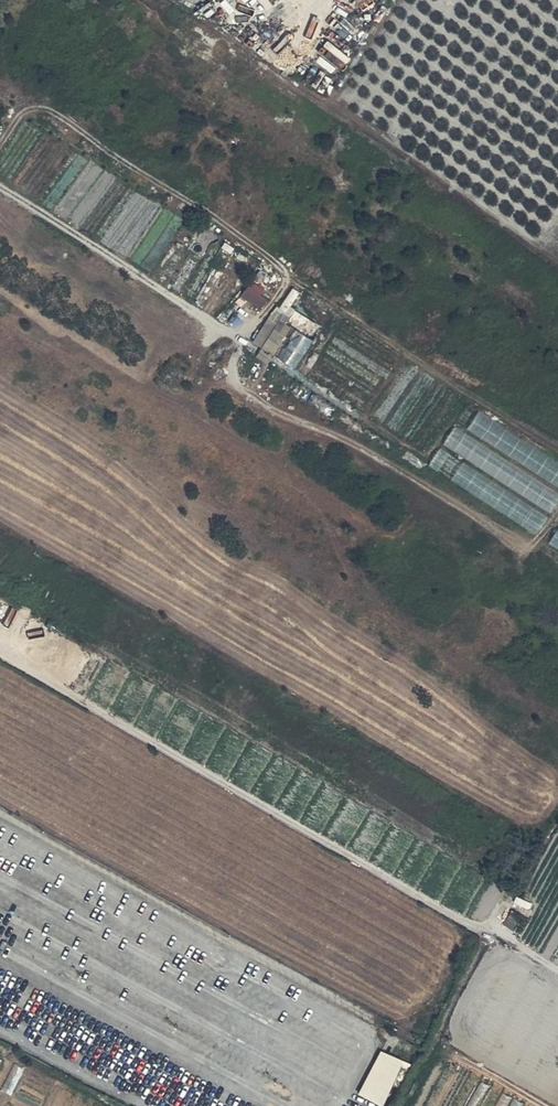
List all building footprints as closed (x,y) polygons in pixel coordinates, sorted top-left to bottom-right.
[(243,294),(261,309),(272,296),(253,281),(243,294)] [(271,362),(293,324),(313,336),(320,322),(292,306),(300,291),(290,285),(257,342),(264,346),(259,355),(271,362)] [(280,358),(298,367),(314,338),(296,328),(280,358)] [(480,411),(470,427),(486,437),(496,421),(480,411)] [(512,912),(499,905),(490,920),(503,927),(512,912)] [(483,933),(491,938),(496,930),(487,925),(483,933)] [(361,1093),(385,1104),(406,1059),(381,1048),(361,1093)]
